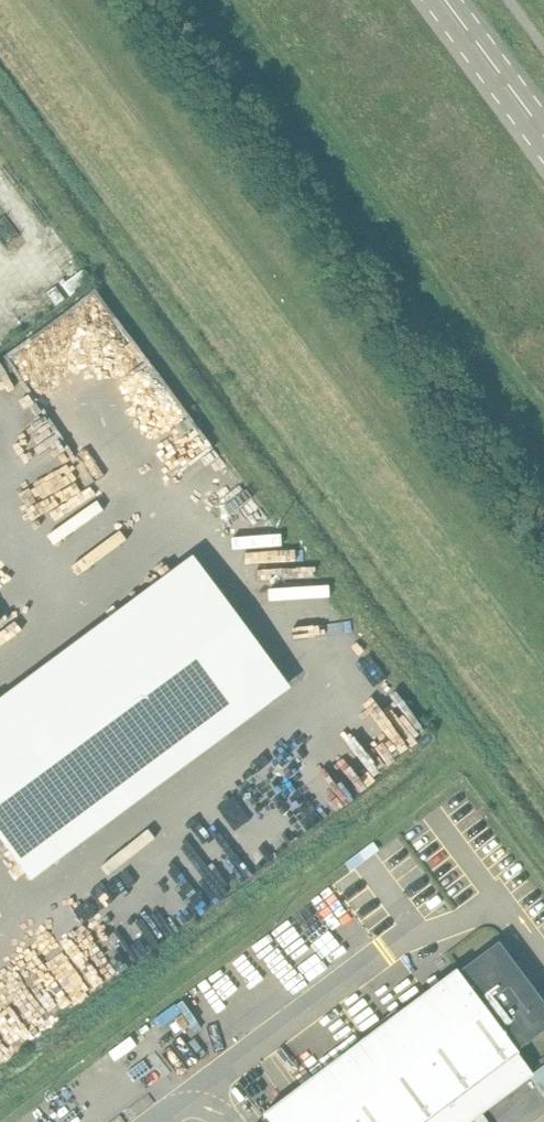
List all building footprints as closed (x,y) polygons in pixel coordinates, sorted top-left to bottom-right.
[(81,277),(88,287),(109,273),(102,263),(81,277)] [(28,446),(82,534),(133,503),(80,415),(28,446)] [(235,441),(186,473),(238,550),(286,518),(235,441)] [(264,1117),(268,1121),(429,1121),(516,1054),(543,1033),(543,1007),(499,945),(457,976),(456,973),(264,1117)] [(293,1040),(305,1061),(333,1045),(321,1024),(293,1040)] [(130,1067),(146,1056),(136,1042),(120,1053),(130,1067)] [(543,1078),(543,1065),(529,1076),(535,1084),(543,1078)] [(535,1084),(542,1093),(543,1091),(543,1078),(535,1084)]
